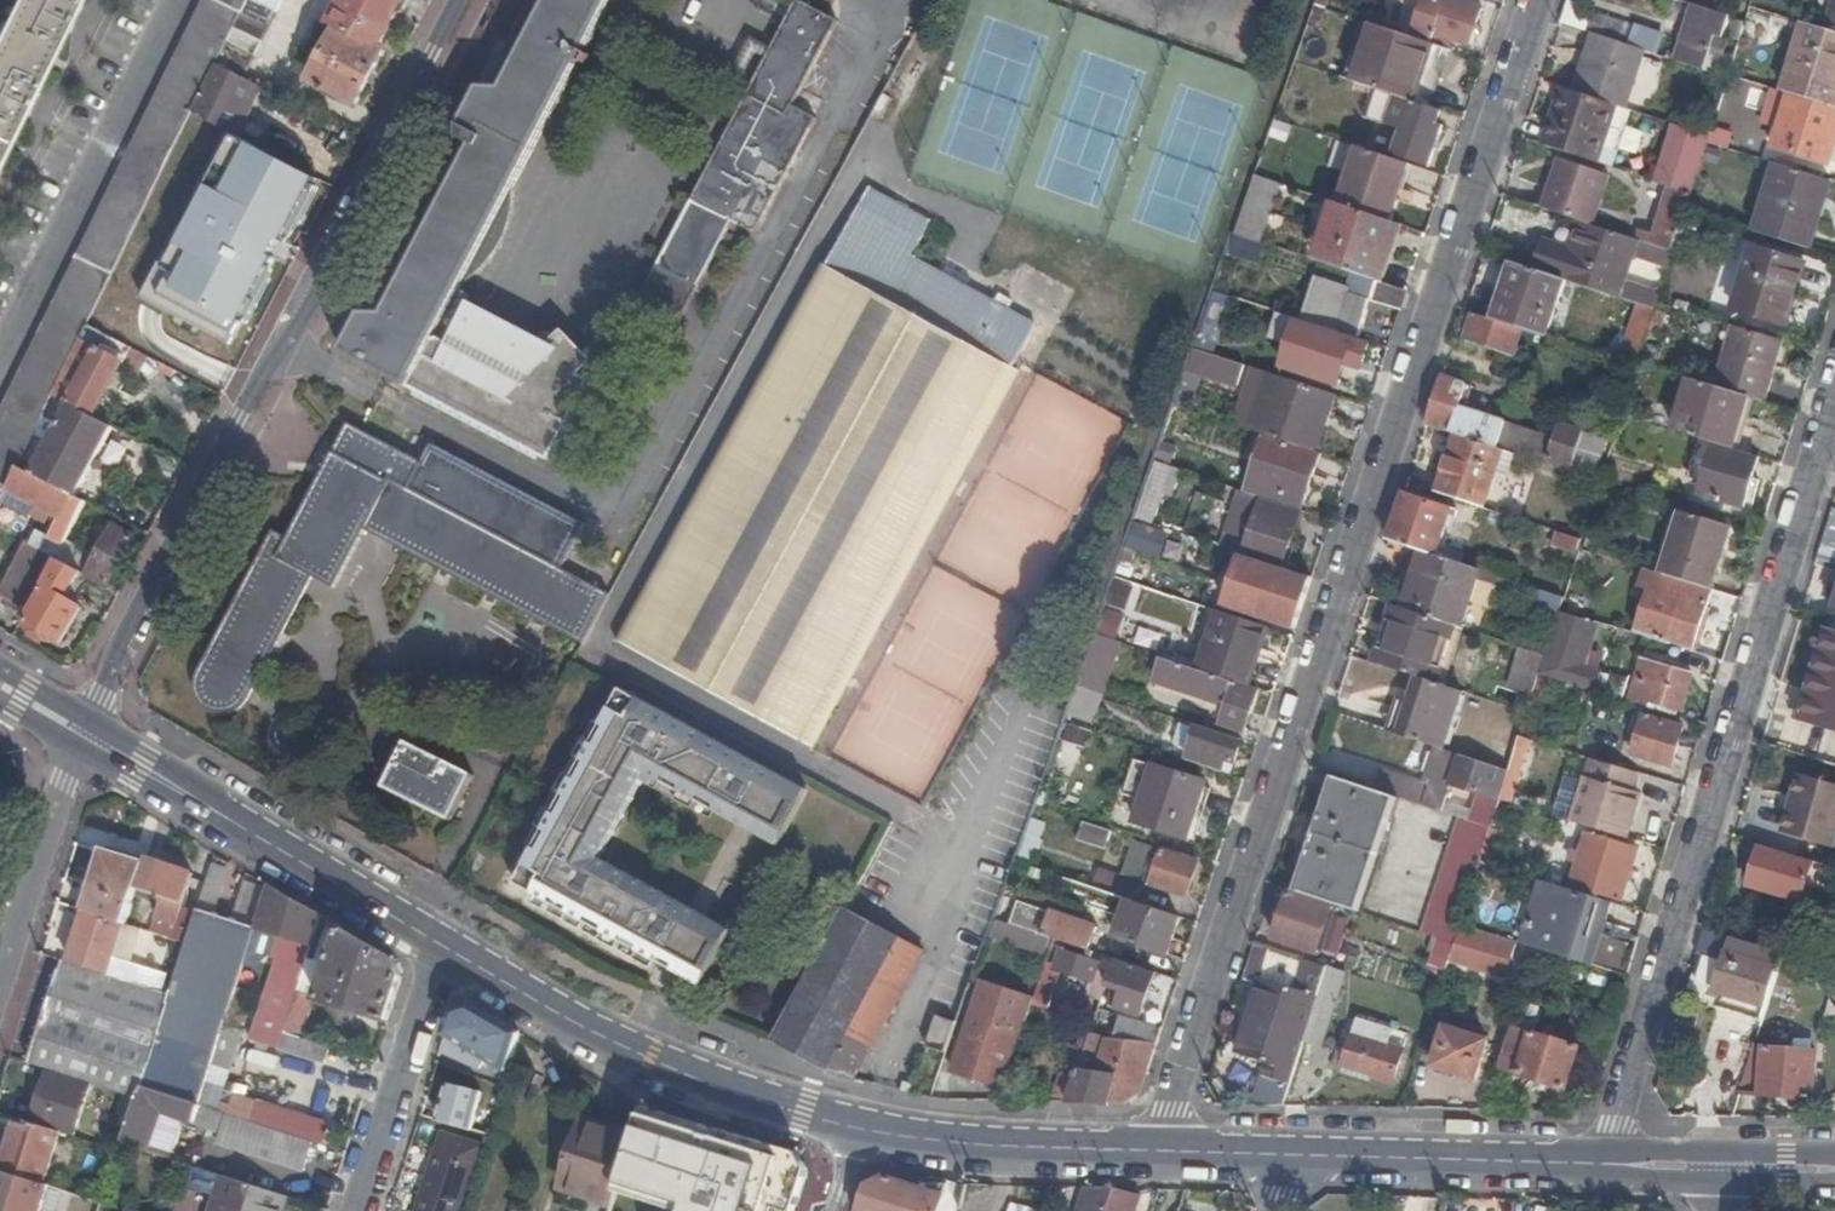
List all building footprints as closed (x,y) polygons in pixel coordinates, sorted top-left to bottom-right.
[(7,489),(18,466),(44,415),(54,395),(78,346),(89,325),(137,228),(147,208),(157,186),(165,170),(185,130),(193,113),(219,59),(248,0),(204,0),(0,415),(0,503),(7,489)] [(66,0),(2,0),(0,4),(0,134),(66,0)] [(282,0),(248,0),(219,59),(246,73),(282,0)] [(328,21),(339,27),(377,47),(401,0),(339,0),(328,21)] [(530,444),(548,453),(555,439),(560,441),(591,381),(580,375),(594,362),(563,330),(555,339),(548,332),(512,368),(461,341),(456,350),(433,337),(460,286),(469,282),(477,275),(485,268),(494,257),(502,245),(507,233),(510,221),(514,195),(513,184),(579,61),(587,65),(591,55),(584,51),(611,0),(547,0),(539,17),(532,16),(519,42),(524,45),(502,87),(480,86),(459,125),(478,133),(383,313),(361,311),(340,350),(500,435),(503,429),(530,444)] [(800,0),(797,0),(733,121),(661,261),(701,281),(735,216),(758,227),(817,117),(794,104),(837,20),(800,0)] [(906,182),(1214,279),(1305,0),(975,0),(906,182)] [(1455,0),(1445,0),(1445,2),(1439,0),(1426,0),(1417,28),(1436,35),(1436,34),(1469,45),(1482,9),(1455,0)] [(1834,6),(1834,0),(1824,0),(1820,15),(1831,18),(1834,6)] [(1731,15),(1697,4),(1678,61),(1716,73),(1723,52),(1727,40),(1724,38),(1725,34),(1731,15)] [(1591,14),(1585,31),(1594,34),(1628,45),(1633,27),(1591,14)] [(1745,19),(1731,15),(1725,34),(1739,39),(1745,19)] [(1355,82),(1375,24),(1369,22),(1362,45),(1358,44),(1353,54),(1348,66),(1347,79),(1355,82)] [(1639,22),(1630,40),(1659,53),(1667,35),(1639,22)] [(1828,30),(1803,22),(1782,91),(1790,93),(1834,107),(1834,32),(1828,30)] [(1441,57),(1445,47),(1375,24),(1355,82),(1396,95),(1414,102),(1422,77),(1432,81),(1441,57)] [(357,104),(384,51),(377,47),(339,27),(311,80),(357,104)] [(1594,34),(1574,92),(1625,108),(1643,50),(1628,45),(1594,34)] [(1723,52),(1716,73),(1727,77),(1728,75),(1733,57),(1733,55),(1723,52)] [(1447,59),(1441,57),(1432,81),(1422,77),(1414,102),(1430,107),(1436,94),(1441,78),(1441,75),(1447,59)] [(246,73),(219,59),(193,113),(231,133),(256,78),(246,73)] [(282,91),(264,82),(259,93),(276,102),(282,91)] [(1563,88),(1545,145),(1596,162),(1602,145),(1618,151),(1632,110),(1625,108),(1574,92),(1563,88)] [(1834,140),(1834,107),(1790,93),(1772,148),(1828,164),(1834,140)] [(1435,124),(1439,110),(1430,107),(1414,102),(1396,95),(1391,109),(1408,115),(1435,124)] [(193,113),(185,130),(202,139),(177,187),(188,193),(179,209),(181,210),(176,220),(182,224),(162,269),(178,277),(202,227),(209,230),(253,144),(231,133),(193,113)] [(1442,126),(1435,124),(1408,115),(1394,155),(1428,166),(1442,126)] [(1691,192),(1707,141),(1709,134),(1673,124),(1655,181),(1663,184),(1691,192)] [(1391,222),(1411,165),(1359,147),(1340,205),(1391,222)] [(1542,208),(1580,220),(1591,224),(1608,174),(1558,158),(1555,168),(1542,208)] [(1811,249),(1832,180),(1776,163),(1755,231),(1811,249)] [(1548,166),(1535,205),(1542,208),(1555,168),(1548,166)] [(165,170),(157,186),(170,192),(177,176),(165,170)] [(1290,188),(1255,176),(1235,233),(1270,245),(1290,188)] [(1673,250),(1685,210),(1691,192),(1663,184),(1661,191),(1666,193),(1653,233),(1639,229),(1636,238),(1673,250)] [(618,642),(813,749),(1020,372),(1015,369),(1040,326),(915,257),(934,223),(872,188),(828,268),(823,265),(618,642)] [(1378,281),(1397,224),(1391,222),(1340,205),(1335,203),(1316,260),(1353,273),(1378,281)] [(1540,237),(1530,267),(1563,278),(1619,296),(1633,254),(1668,265),(1673,250),(1636,238),(1591,224),(1580,220),(1571,247),(1540,237)] [(1803,261),(1754,245),(1735,307),(1784,322),(1803,261)] [(1511,262),(1492,319),(1544,336),(1563,278),(1530,267),(1511,262)] [(1400,309),(1406,291),(1378,281),(1353,273),(1349,287),(1316,277),(1303,319),(1321,325),(1336,330),(1336,329),(1359,336),(1370,299),(1400,309)] [(1654,308),(1657,301),(1662,284),(1639,278),(1632,300),(1635,302),(1654,308)] [(182,304),(195,311),(204,295),(181,284),(173,299),(182,304)] [(1227,295),(1216,290),(1200,337),(1212,340),(1227,295)] [(1663,311),(1664,303),(1657,301),(1654,308),(1648,328),(1658,331),(1664,311),(1663,311)] [(1616,360),(1636,366),(1637,362),(1638,358),(1648,328),(1654,308),(1635,302),(1616,360)] [(228,328),(195,311),(182,304),(157,353),(204,377),(228,328)] [(1492,319),(1475,313),(1466,338),(1515,354),(1520,342),(1542,349),(1547,337),(1544,336),(1492,319)] [(67,403),(69,404),(94,416),(120,361),(122,362),(130,347),(89,325),(78,346),(93,354),(67,403)] [(1336,334),(1336,330),(1321,325),(1307,373),(1321,377),(1321,380),(1338,385),(1347,356),(1362,361),(1368,344),(1336,334)] [(1764,401),(1783,340),(1734,325),(1716,386),(1750,396),(1764,401)] [(1658,339),(1658,331),(1648,328),(1638,358),(1652,362),(1658,339)] [(133,341),(130,347),(138,352),(141,346),(133,341)] [(1241,365),(1208,354),(1201,374),(1235,386),(1241,365)] [(120,361),(94,416),(103,421),(130,367),(122,362),(120,361)] [(1327,416),(1334,394),(1271,373),(1252,430),(1268,436),(1312,451),(1323,415),(1327,416)] [(1442,377),(1426,424),(1496,446),(1496,447),(1502,450),(1551,465),(1552,460),(1597,474),(1608,440),(1572,428),(1574,422),(1568,420),(1566,426),(1562,425),(1558,438),(1465,409),(1470,393),(1465,391),(1467,385),(1442,377)] [(1742,425),(1750,396),(1716,386),(1691,379),(1675,431),(1716,444),(1734,449),(1742,425)] [(54,395),(44,415),(53,420),(62,400),(54,395)] [(69,404),(32,473),(74,495),(111,426),(103,421),(94,416),(69,404)] [(584,645),(611,595),(564,570),(410,488),(423,462),(348,422),(288,537),(274,530),(226,621),(197,674),(195,682),(196,692),(199,699),(203,704),(212,710),(217,712),(227,713),(234,711),(242,706),(248,701),(251,696),(314,576),(335,587),(366,529),(584,645)] [(1734,449),(1752,454),(1759,430),(1742,425),(1734,449)] [(1442,454),(1430,490),(1478,506),(1483,507),(1502,450),(1496,447),(1455,434),(1448,456),(1442,454)] [(1300,510),(1320,453),(1312,451),(1268,436),(1249,493),(1264,498),(1300,510)] [(1745,507),(1760,457),(1752,454),(1734,449),(1716,444),(1701,494),(1745,507)] [(1136,519),(1159,527),(1167,502),(1170,503),(1182,471),(1156,462),(1136,519)] [(18,466),(7,489),(60,517),(54,530),(66,537),(84,501),(74,495),(32,473),(18,466)] [(1244,555),(1264,498),(1249,493),(1239,490),(1220,547),(1242,554),(1244,555)] [(1403,494),(1388,540),(1411,548),(1420,550),(1435,555),(1448,515),(1453,517),(1455,510),(1403,494)] [(1264,498),(1244,555),(1281,567),(1287,550),(1300,510),(1264,498)] [(1483,507),(1478,506),(1473,520),(1486,527),(1512,537),(1513,536),(1519,520),(1483,507)] [(1708,588),(1727,525),(1687,513),(1668,575),(1708,588)] [(1135,521),(1126,547),(1161,559),(1170,533),(1135,521)] [(87,573),(109,585),(134,537),(106,522),(103,528),(97,525),(89,540),(101,548),(87,573)] [(1574,554),(1579,539),(1559,533),(1555,547),(1574,554)] [(29,609),(55,557),(25,540),(0,589),(0,594),(29,609)] [(1411,548),(1393,606),(1401,608),(1420,550),(1411,548)] [(1420,550),(1401,608),(1456,626),(1458,627),(1475,578),(1478,569),(1435,555),(1420,550)] [(1295,628),(1312,578),(1281,567),(1244,555),(1242,554),(1225,604),(1295,628)] [(87,573),(62,561),(26,622),(34,627),(29,635),(42,642),(46,635),(61,643),(81,606),(71,601),(87,573)] [(1497,576),(1478,569),(1475,578),(1494,584),(1497,576)] [(1693,650),(1711,589),(1708,588),(1668,575),(1657,571),(1637,635),(1670,645),(1671,642),(1693,650)] [(1118,637),(1131,585),(1112,580),(1099,633),(1118,637)] [(1560,611),(1564,597),(1534,588),(1527,611),(1557,620),(1560,611)] [(1393,606),(1374,663),(1427,680),(1438,684),(1456,626),(1401,608),(1393,606)] [(1204,669),(1222,612),(1216,610),(1198,667),(1204,669)] [(1579,668),(1593,621),(1560,611),(1557,620),(1546,654),(1540,674),(1593,690),(1599,674),(1579,668)] [(1247,683),(1266,627),(1222,612),(1204,669),(1247,683)] [(1456,626),(1438,684),(1445,686),(1464,629),(1459,627),(1458,627),(1456,626)] [(1821,627),(1815,645),(1834,651),(1834,632),(1821,627)] [(1096,634),(1079,686),(1101,693),(1119,641),(1096,634)] [(1540,674),(1546,654),(1523,647),(1511,683),(1534,691),(1540,674)] [(1258,688),(1163,658),(1155,680),(1226,703),(1220,722),(1245,730),(1258,688)] [(1632,702),(1651,708),(1653,702),(1681,711),(1693,675),(1644,660),(1632,702)] [(1408,738),(1436,748),(1452,753),(1470,694),(1445,686),(1438,684),(1427,680),(1419,705),(1408,738)] [(1079,686),(1069,713),(1095,722),(1104,694),(1101,693),(1079,686)] [(516,885),(659,963),(690,908),(595,856),(642,770),(737,822),(765,769),(622,691),(516,885)] [(1825,694),(1806,757),(1834,766),(1834,697),(1825,694)] [(1408,701),(1396,734),(1408,738),(1419,705),(1408,701)] [(1684,727),(1645,715),(1633,755),(1672,767),(1684,727)] [(1062,741),(1088,745),(1091,729),(1065,725),(1062,741)] [(1235,762),(1241,739),(1200,725),(1190,756),(1220,766),(1223,758),(1234,762),(1235,762)] [(1510,771),(1517,746),(1497,740),(1490,765),(1508,770),(1510,771)] [(475,775),(408,742),(386,788),(452,820),(475,775)] [(1375,791),(1396,798),(1443,813),(1452,785),(1482,794),(1498,800),(1508,770),(1490,765),(1452,753),(1436,748),(1428,774),(1431,775),(1428,784),(1382,771),(1375,791)] [(1231,770),(1234,762),(1223,758),(1220,766),(1231,770)] [(1124,793),(1145,799),(1155,766),(1135,759),(1124,793)] [(1632,790),(1636,772),(1591,759),(1573,822),(1626,837),(1639,792),(1632,790)] [(1155,766),(1145,799),(1137,821),(1188,838),(1189,836),(1204,786),(1206,781),(1156,765),(1155,766)] [(765,769),(737,822),(782,846),(811,794),(765,769)] [(1798,772),(1780,831),(1834,848),(1834,783),(1798,772)] [(1335,778),(1297,893),(1359,913),(1396,798),(1375,791),(1335,778)] [(1212,788),(1204,786),(1189,836),(1196,838),(1212,788)] [(1492,827),(1501,800),(1498,800),(1482,794),(1472,823),(1491,829),(1492,827)] [(1445,940),(1456,944),(1461,925),(1473,887),(1481,863),(1491,829),(1472,823),(1458,819),(1422,933),(1445,940)] [(1107,847),(1112,830),(1084,821),(1079,838),(1107,847)] [(1509,833),(1492,827),(1491,829),(1481,863),(1498,868),(1509,833)] [(1571,890),(1598,898),(1599,894),(1622,901),(1638,848),(1588,833),(1571,890)] [(1159,860),(1162,849),(1134,840),(1123,873),(1151,883),(1154,871),(1148,869),(1152,858),(1159,860)] [(1807,883),(1813,862),(1762,846),(1750,885),(1801,901),(1807,883)] [(1199,861),(1162,849),(1159,860),(1152,858),(1148,869),(1154,871),(1151,883),(1186,895),(1199,861)] [(135,894),(145,864),(104,851),(85,912),(122,924),(126,925),(135,894)] [(177,924),(183,909),(193,874),(146,859),(145,864),(135,894),(144,897),(146,893),(163,898),(158,918),(173,923),(177,924)] [(1825,866),(1813,862),(1807,883),(1818,887),(1825,866)] [(216,903),(227,874),(214,869),(203,898),(216,903)] [(1099,869),(1093,887),(1132,899),(1137,882),(1099,869)] [(1606,924),(1612,902),(1598,898),(1571,890),(1543,881),(1537,902),(1544,904),(1540,920),(1532,918),(1525,944),(1538,948),(1585,963),(1597,921),(1606,924)] [(323,918),(269,886),(256,929),(279,937),(297,944),(289,968),(304,974),(323,918)] [(1169,954),(1181,916),(1132,899),(1093,887),(1087,905),(1122,917),(1116,937),(1169,954)] [(1334,907),(1291,893),(1275,940),(1318,954),(1334,907)] [(1054,939),(1090,950),(1097,926),(1005,896),(997,919),(1001,921),(1054,939)] [(1544,904),(1537,902),(1532,918),(1540,920),(1544,904)] [(735,933),(690,908),(659,963),(705,988),(735,933)] [(186,943),(196,911),(183,909),(177,924),(173,923),(169,938),(186,943)] [(256,929),(196,911),(186,943),(169,995),(153,1046),(152,1048),(152,1050),(140,1086),(198,1105),(210,1067),(226,1020),(245,960),(256,929)] [(122,924),(85,912),(68,964),(106,975),(112,957),(122,924)] [(395,961),(323,918),(304,974),(285,1035),(302,1040),(310,1014),(307,1012),(311,998),(350,1010),(347,1018),(355,1021),(358,1014),(388,1023),(402,980),(395,961)] [(996,937),(1050,953),(1054,939),(1001,921),(996,937)] [(1585,963),(1593,965),(1606,924),(1597,921),(1585,963)] [(130,962),(141,929),(126,925),(122,924),(112,957),(130,962)] [(873,927),(805,1059),(837,1072),(843,1068),(850,1056),(863,1064),(925,953),(873,927)] [(1469,945),(1504,955),(1508,944),(1473,932),(1469,945)] [(297,944),(279,937),(274,950),(282,952),(252,1042),(280,1051),(285,1035),(304,974),(289,968),(297,944)] [(1781,953),(1730,938),(1725,954),(1711,950),(1705,953),(1695,983),(1724,991),(1737,995),(1733,1009),(1762,1017),(1781,953)] [(1102,999),(1107,984),(1116,959),(1090,950),(1054,939),(1050,953),(1036,992),(1049,996),(1058,969),(1094,981),(1090,995),(1102,999)] [(1440,957),(1451,960),(1456,944),(1445,940),(1440,957)] [(1529,979),(1538,948),(1525,944),(1522,943),(1513,974),(1529,979)] [(1499,975),(1504,955),(1469,945),(1463,963),(1499,975)] [(106,975),(160,993),(167,973),(130,962),(112,957),(106,975)] [(1290,1086),(1307,1035),(1330,967),(1303,958),(1294,987),(1260,977),(1235,1055),(1266,1064),(1262,1077),(1278,1082),(1290,1086)] [(1140,1016),(1156,972),(1116,959),(1107,984),(1114,986),(1108,1004),(1140,1016)] [(257,964),(245,960),(226,1020),(240,1024),(250,992),(248,992),(257,964)] [(44,1012),(153,1046),(169,995),(160,993),(106,975),(68,964),(61,961),(44,1012)] [(1324,1041),(1347,972),(1330,967),(1307,1035),(1324,1041)] [(983,982),(974,1009),(993,1015),(1002,989),(983,982)] [(974,1009),(965,1034),(952,1072),(1000,1088),(1020,1032),(1031,999),(1002,989),(993,1015),(974,1009)] [(1737,995),(1724,991),(1721,1005),(1733,1009),(1737,995)] [(1522,1001),(1501,1069),(1567,1089),(1581,1047),(1557,1039),(1559,1034),(1551,1031),(1549,1036),(1534,1031),(1542,1008),(1522,1001)] [(508,1073),(521,1035),(473,1007),(455,1013),(442,1053),(466,1063),(482,1066),(485,1059),(508,1073)] [(1085,1052),(1079,1069),(1091,1071),(1110,1013),(1099,1010),(1085,1052)] [(27,1064),(137,1097),(140,1086),(152,1050),(152,1048),(44,1013),(27,1064)] [(1142,1093),(1163,1026),(1121,1016),(1113,1038),(1108,1037),(1097,1072),(1091,1071),(1079,1069),(1067,1102),(1127,1102),(1142,1093)] [(957,1023),(938,1017),(929,1046),(947,1053),(957,1023)] [(1394,1030),(1359,1019),(1343,1067),(1393,1083),(1404,1051),(1389,1046),(1394,1030)] [(226,1020),(210,1067),(229,1073),(244,1026),(240,1024),(226,1020)] [(1489,1041),(1446,1028),(1435,1067),(1478,1079),(1489,1041)] [(285,1035),(280,1051),(325,1066),(331,1049),(302,1040),(285,1035)] [(1752,1047),(1739,1093),(1810,1097),(1814,1052),(1752,1047)] [(1053,1102),(1067,1102),(1079,1069),(1085,1052),(1078,1050),(1069,1074),(1062,1072),(1053,1102)] [(843,1068),(837,1072),(854,1078),(863,1064),(850,1056),(843,1068)] [(59,1132),(72,1136),(89,1085),(47,1071),(30,1122),(59,1132)] [(1273,1097),(1285,1102),(1290,1086),(1278,1082),(1273,1097)] [(198,1105),(140,1086),(137,1097),(136,1099),(122,1144),(171,1161),(183,1122),(219,1134),(216,1144),(303,1171),(312,1142),(268,1128),(256,1125),(198,1105)] [(268,1128),(312,1142),(322,1145),(328,1128),(273,1111),(268,1128)] [(2,1171),(42,1184),(59,1132),(30,1122),(19,1119),(2,1171)] [(614,1204),(634,1140),(584,1124),(563,1187),(614,1204)] [(485,1148),(443,1135),(438,1152),(440,1153),(426,1196),(421,1194),(416,1210),(465,1210),(485,1148)] [(767,1178),(680,1150),(660,1210),(757,1210),(767,1178)] [(47,1186),(42,1184),(2,1171),(0,1170),(0,1210),(39,1210),(47,1186)] [(225,1178),(215,1210),(286,1210),(291,1199),(225,1178)] [(946,1184),(901,1183),(883,1178),(866,1187),(858,1210),(938,1210),(946,1184)] [(962,1185),(946,1184),(938,1210),(954,1210),(962,1185)] [(1112,1190),(1090,1189),(1085,1205),(1103,1210),(1105,1210),(1112,1190)] [(1112,1190),(1105,1210),(1133,1210),(1137,1199),(1112,1190)]
